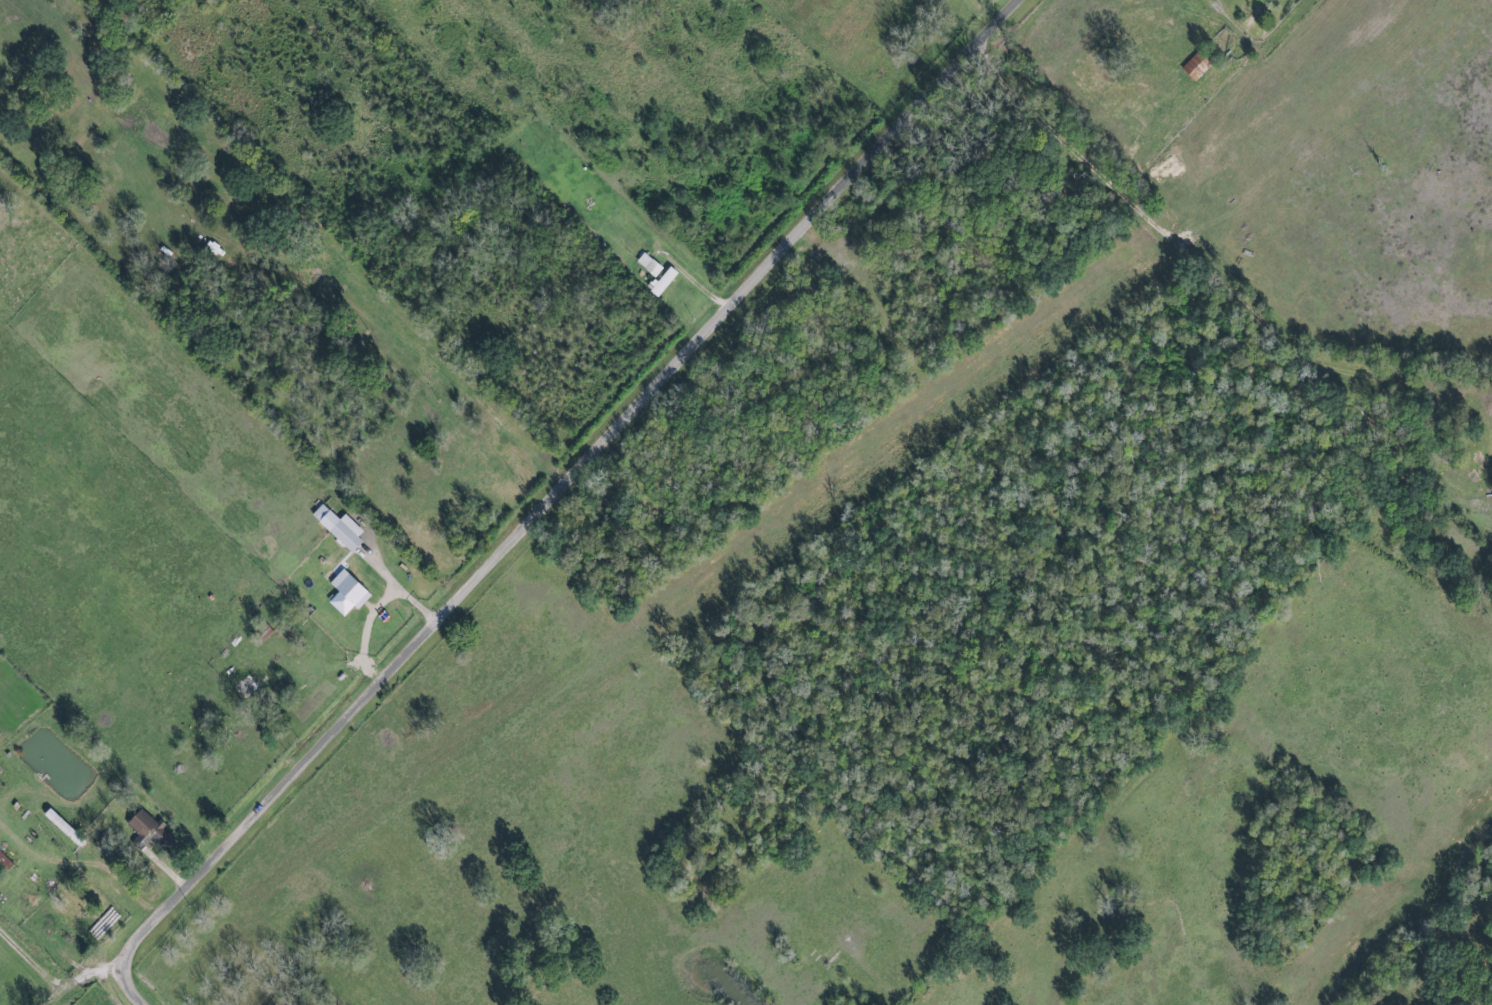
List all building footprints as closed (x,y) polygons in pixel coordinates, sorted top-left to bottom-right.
[(1182,68),(1196,82),(1213,63),(1199,50),(1182,68)] [(656,277),(664,267),(644,252),(636,262),(656,277)] [(658,297),(678,272),(671,266),(650,291),(658,297)] [(312,515),(350,552),(367,534),(345,514),(340,520),(323,504),(312,515)] [(329,603),(344,617),(354,606),(358,610),(372,595),(343,569),(330,583),(339,592),(329,603)] [(45,813),(78,846),(84,840),(51,807),(45,813)] [(159,821),(157,823),(142,808),(126,823),(147,846),(154,840),(164,850),(176,839),(159,821)]
